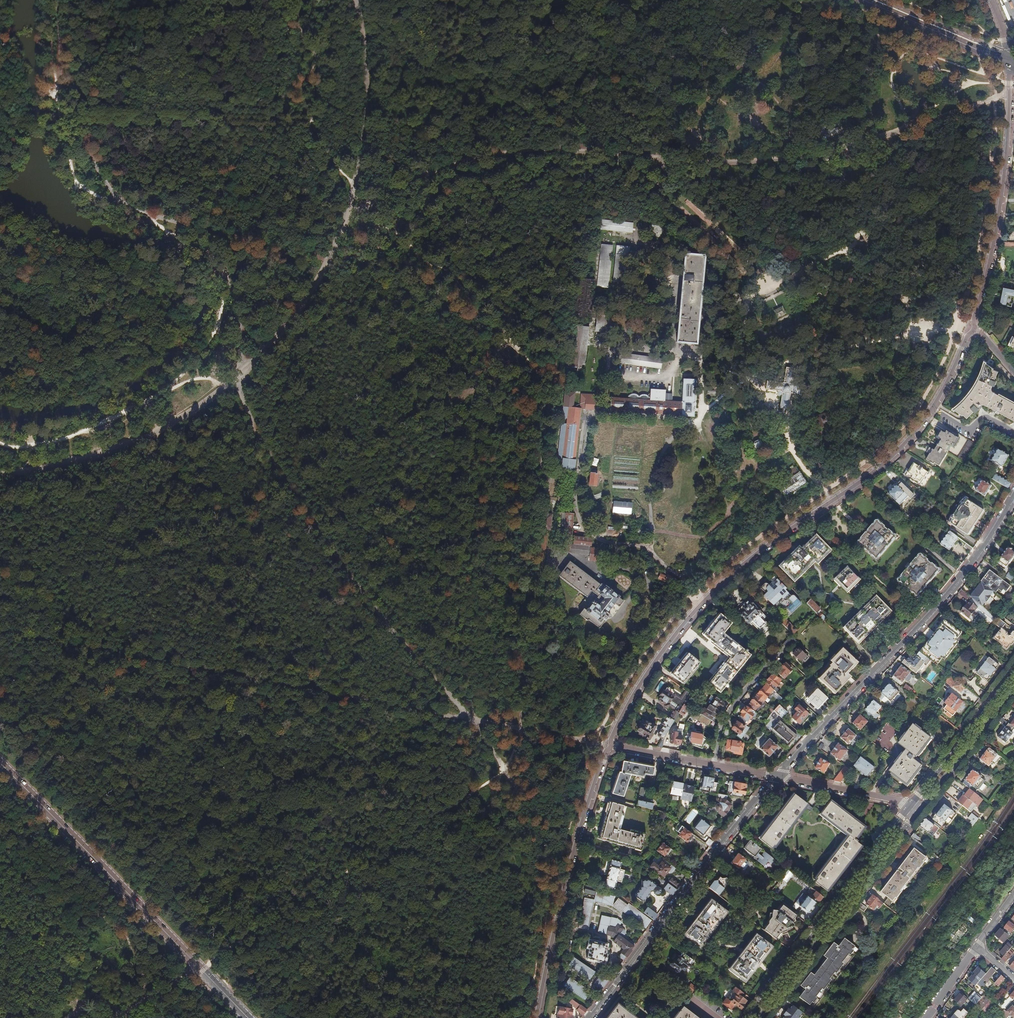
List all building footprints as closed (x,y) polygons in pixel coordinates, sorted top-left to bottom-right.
[(817,128),(819,136),(840,131),(839,127),(825,131),(824,126),(817,128)] [(688,199),(685,202),(692,210),(695,207),(688,199)] [(601,228),(631,231),(632,224),(602,221),(601,228)] [(649,235),(662,236),(663,227),(650,226),(649,235)] [(614,272),(626,273),(628,248),(617,247),(614,272)] [(611,250),(602,249),(598,287),(608,287),(611,250)] [(678,342),(698,344),(705,256),(686,254),(678,342)] [(752,274),(753,278),(770,270),(766,266),(752,274)] [(574,318),(589,320),(593,280),(579,279),(574,318)] [(1004,288),(1000,305),(1006,306),(1006,304),(1012,305),(1012,303),(1013,303),(1013,300),(1013,290),(1004,288)] [(729,301),(733,308),(741,304),(739,300),(738,296),(729,301)] [(774,311),(778,319),(787,315),(783,307),(779,309),(774,311)] [(596,332),(608,333),(611,314),(598,313),(596,332)] [(572,371),(581,371),(582,365),(584,365),(588,328),(576,326),(572,363),(560,362),(559,369),(572,371)] [(616,362),(638,365),(639,356),(617,353),(616,362)] [(639,356),(638,365),(661,368),(662,359),(639,356)] [(957,405),(952,409),(954,411),(955,411),(954,410),(964,400),(972,391),(978,382),(985,363),(987,364),(987,363),(984,361),(976,381),(969,392),(957,405)] [(986,405),(993,409),(996,411),(995,412),(998,414),(999,412),(1013,420),(1013,403),(998,395),(993,392),(992,390),(992,388),(993,385),(995,386),(996,381),(995,381),(998,371),(993,369),(994,368),(987,364),(985,363),(978,382),(972,391),(964,400),(954,410),(955,411),(962,415),(963,415),(967,418),(974,412),(975,413),(979,409),(978,408),(980,406),(981,405),(983,405),(985,405),(986,405)] [(780,408),(789,409),(791,392),(798,393),(799,384),(793,383),(794,368),(786,367),(784,382),(767,380),(766,389),(778,391),(778,393),(779,395),(782,395),(780,408)] [(682,402),(681,415),(681,416),(693,417),(696,380),(683,379),(682,402)] [(681,415),(682,402),(672,402),(672,394),(665,394),(665,390),(650,390),(650,393),(647,396),(645,395),(643,394),(642,394),(640,395),(638,396),(637,395),(635,395),(633,394),(631,394),(630,395),(628,396),(628,399),(612,397),(611,410),(681,415)] [(575,460),(580,408),(573,407),(575,393),(565,392),(562,418),(567,418),(567,423),(562,423),(556,467),(562,467),(561,469),(574,471),(575,460)] [(998,395),(1013,403),(1013,401),(999,393),(998,395)] [(582,394),(580,408),(597,410),(599,396),(582,394)] [(815,417),(818,427),(836,421),(833,411),(815,417)] [(937,438),(940,440),(937,445),(948,452),(951,447),(954,448),(960,438),(947,430),(945,433),(941,430),(937,438)] [(969,440),(958,458),(964,462),(975,444),(969,440)] [(934,463),(939,466),(948,452),(937,445),(934,450),(930,447),(927,452),(930,454),(926,460),(930,463),(933,465),(934,463)] [(991,461),(989,459),(986,464),(997,470),(1000,466),(1002,467),(1009,456),(998,449),(991,461)] [(814,466),(820,475),(825,472),(819,463),(814,466)] [(824,467),(831,476),(835,474),(828,465),(824,467)] [(916,467),(913,465),(908,471),(910,472),(908,475),(920,483),(928,472),(922,469),(923,468),(919,466),(919,467),(917,466),(916,467)] [(779,486),(786,496),(808,482),(800,471),(799,472),(796,467),(772,483),(776,489),(779,486)] [(590,486),(598,486),(599,473),(591,472),(590,486)] [(995,474),(992,479),(1009,489),(1013,481),(1005,477),(1004,479),(995,474)] [(991,486),(979,478),(972,488),(985,496),(991,486)] [(888,494),(900,505),(908,496),(911,499),(914,495),(900,481),(899,482),(897,480),(895,483),(896,485),(888,494)] [(911,499),(908,496),(901,504),(903,507),(911,499)] [(952,519),(950,523),(957,528),(958,526),(961,528),(960,530),(967,534),(983,509),(976,505),(975,507),(972,505),(973,503),(966,499),(963,503),(962,502),(960,505),(960,504),(953,515),(953,516),(952,519)] [(612,513),(631,515),(631,503),(613,502),(612,513)] [(562,551),(569,552),(569,545),(573,514),(559,512),(555,541),(563,542),(562,551)] [(637,532),(637,529),(635,529),(636,521),(629,520),(626,539),(634,540),(635,532),(637,532)] [(637,529),(637,532),(636,540),(643,541),(645,533),(646,534),(647,531),(645,530),(646,522),(639,521),(637,529)] [(894,534),(879,521),(875,521),(858,541),(858,545),(874,558),(878,558),(895,538),(894,534)] [(956,541),(958,538),(950,531),(947,534),(940,544),(949,551),(956,541)] [(804,550),(801,547),(780,568),(794,581),(815,561),(817,563),(831,550),(818,536),(804,550)] [(574,545),(591,546),(591,539),(574,538),(574,545)] [(966,543),(964,547),(970,552),(973,548),(966,543)] [(570,553),(587,555),(588,547),(573,546),(571,545),(570,553)] [(1009,547),(998,561),(1006,567),(1013,556),(1013,551),(1009,547)] [(589,560),(599,561),(600,549),(590,548),(589,560)] [(938,568),(922,554),(918,555),(898,578),(898,582),(914,596),(918,595),(938,572),(938,568)] [(587,620),(599,629),(606,619),(608,620),(610,617),(610,615),(606,612),(613,603),(618,607),(623,601),(599,585),(599,586),(569,562),(558,576),(586,597),(591,592),(598,596),(587,611),(583,608),(579,615),(587,621),(587,620)] [(861,580),(848,566),(836,579),(849,592),(861,580)] [(984,577),(981,581),(982,582),(994,591),(996,593),(998,590),(1001,593),(1004,590),(1006,592),(1011,586),(989,570),(986,574),(988,575),(986,579),(984,577)] [(536,593),(543,594),(545,576),(538,575),(536,593)] [(673,583),(679,588),(682,584),(675,580),(668,575),(667,577),(661,575),(658,579),(670,584),(671,583),(673,583)] [(768,585),(767,584),(761,589),(765,593),(763,595),(773,605),(781,597),(782,598),(783,599),(784,600),(785,600),(786,600),(786,599),(787,599),(791,603),(786,608),(791,612),(801,603),(800,602),(793,595),(792,595),(791,595),(790,595),(784,589),(786,588),(773,576),(771,579),(770,579),(770,580),(770,581),(771,582),(768,585)] [(982,582),(970,597),(972,598),(981,605),(982,606),(986,602),(987,603),(991,597),(990,596),(994,591),(982,582)] [(961,591),(959,594),(968,601),(969,600),(970,601),(972,599),(961,591)] [(893,612),(880,598),(847,632),(861,646),(882,623),(893,612)] [(979,608),(981,605),(972,598),(972,599),(970,601),(969,600),(968,601),(966,603),(967,604),(961,611),(973,621),(974,619),(977,621),(981,617),(978,615),(979,613),(976,611),(978,608),(979,608)] [(811,609),(815,613),(825,622),(829,619),(818,608),(809,599),(805,603),(811,609)] [(754,606),(748,600),(738,609),(742,613),(740,614),(751,625),(752,624),(763,636),(771,628),(761,616),(763,614),(760,611),(759,612),(754,606)] [(534,614),(541,615),(542,602),(535,602),(534,614)] [(670,674),(682,683),(680,686),(686,691),(690,693),(691,691),(697,683),(704,687),(708,683),(719,693),(728,682),(750,655),(746,652),(747,650),(746,649),(745,651),(723,633),(731,623),(719,614),(716,618),(706,631),(702,636),(691,627),(684,635),(677,644),(687,653),(684,657),(685,657),(674,670),(670,674)] [(781,623),(789,631),(793,634),(796,631),(785,619),(781,623)] [(829,619),(825,622),(830,627),(833,623),(829,619)] [(932,641),(930,639),(919,653),(930,661),(934,664),(937,660),(938,660),(942,654),(945,656),(955,643),(952,641),(957,635),(956,635),(959,631),(944,620),(934,633),(936,635),(935,636),(933,639),(932,641)] [(1012,635),(1011,635),(1010,636),(1009,636),(1008,635),(1008,634),(1008,633),(1007,633),(1007,632),(1002,629),(1006,624),(1000,620),(999,622),(996,625),(1001,629),(994,638),(1004,646),(1003,646),(1003,647),(1004,648),(1005,649),(1006,649),(1007,649),(1008,649),(1011,645),(1012,645),(1013,645),(1013,643),(1013,632),(1012,635)] [(793,643),(788,639),(783,644),(787,649),(793,643)] [(803,660),(804,661),(808,657),(798,647),(794,650),(793,650),(791,651),(791,653),(801,662),(803,660)] [(850,669),(849,667),(855,661),(842,648),(831,659),(834,661),(825,670),(826,672),(820,678),(824,681),(823,683),(832,691),(843,680),(845,681),(850,676),(846,673),(850,669)] [(901,656),(898,659),(916,674),(925,663),(927,665),(930,661),(919,653),(919,652),(916,656),(913,654),(907,661),(901,656)] [(989,658),(977,673),(982,677),(987,681),(999,665),(989,657),(989,658)] [(779,666),(775,671),(783,679),(788,673),(787,673),(791,669),(784,663),(781,667),(779,666)] [(902,666),(898,671),(892,679),(901,685),(911,673),(902,666)] [(770,676),(764,682),(766,683),(772,689),(774,691),(776,688),(775,687),(778,683),(780,680),(777,677),(777,678),(773,675),(771,677),(770,676)] [(954,687),(961,692),(965,687),(950,676),(945,682),(953,688),(954,687)] [(756,691),(754,694),(763,701),(765,699),(764,698),(768,694),(772,689),(766,683),(761,689),(758,692),(756,691)] [(900,692),(890,684),(877,697),(888,706),(900,692)] [(673,708),(672,709),(674,710),(673,711),(672,710),(668,716),(669,717),(669,718),(673,720),(678,713),(683,704),(685,701),(686,700),(690,693),(686,691),(681,699),(675,696),(674,697),(671,695),(673,692),(672,691),(673,690),(668,687),(667,688),(666,687),(664,691),(663,691),(659,696),(661,696),(658,700),(665,705),(664,706),(667,708),(669,705),(673,708)] [(818,687),(807,698),(819,709),(830,698),(818,687)] [(760,703),(761,704),(763,701),(754,694),(752,696),(754,697),(750,701),(757,707),(760,703)] [(956,711),(963,702),(952,694),(946,703),(947,704),(946,704),(947,705),(945,708),(945,709),(953,716),(954,715),(956,713),(956,711)] [(721,702),(721,701),(711,695),(706,703),(709,705),(711,706),(719,711),(720,707),(723,703),(721,702)] [(882,706),(874,700),(864,712),(874,721),(879,715),(876,713),(882,706)] [(686,705),(683,704),(678,713),(682,716),(688,707),(686,706),(686,705)] [(704,707),(700,714),(701,715),(711,720),(713,717),(714,717),(716,714),(719,711),(711,706),(709,705),(706,709),(704,707)] [(738,717),(739,718),(738,719),(739,720),(747,724),(747,725),(751,720),(748,718),(749,718),(751,715),(759,720),(761,716),(745,705),(743,708),(740,712),(742,713),(740,716),(739,715),(738,717)] [(784,709),(778,705),(773,710),(778,715),(784,709)] [(799,724),(807,716),(807,714),(798,705),(794,709),(795,709),(792,712),(795,714),(791,717),(798,723),(799,724)] [(700,714),(694,710),(689,717),(694,719),(697,720),(701,715),(700,714)] [(868,722),(861,715),(853,724),(861,730),(868,722)] [(660,732),(658,735),(663,738),(673,720),(669,718),(667,716),(662,724),(663,725),(659,731),(660,732)] [(1012,732),(1013,729),(1013,727),(1010,725),(1002,718),(1000,721),(1006,726),(998,737),(1006,743),(1013,733),(1012,732)] [(785,724),(780,719),(777,722),(778,723),(773,728),(785,739),(782,742),(787,746),(796,735),(784,725),(785,724)] [(640,724),(641,725),(637,731),(639,732),(639,734),(642,736),(643,734),(645,735),(644,736),(649,739),(652,734),(651,733),(652,732),(651,731),(652,730),(655,726),(655,725),(653,724),(652,724),(652,725),(646,722),(645,722),(642,720),(640,724)] [(749,728),(746,726),(747,724),(739,720),(737,722),(735,720),(733,723),(734,724),(731,728),(739,733),(741,730),(745,733),(749,728)] [(890,771),(907,785),(939,744),(914,724),(899,744),(906,749),(890,771)] [(857,736),(849,729),(841,738),(849,745),(850,744),(853,746),(855,746),(856,745),(856,743),(859,740),(856,737),(857,736)] [(696,733),(691,732),(689,742),(691,743),(690,744),(702,749),(703,745),(707,740),(702,736),(703,733),(696,731),(696,733)] [(679,744),(681,733),(672,732),(669,742),(679,744)] [(865,733),(863,736),(871,743),(872,742),(874,740),(865,733)] [(768,738),(759,748),(768,756),(777,746),(768,738)] [(730,750),(730,751),(735,752),(741,753),(743,744),(737,743),(737,741),(730,740),(730,741),(727,740),(726,749),(730,750)] [(831,753),(830,752),(828,755),(837,761),(838,759),(841,761),(848,751),(839,744),(831,753)] [(980,759),(981,760),(977,764),(984,768),(987,764),(989,766),(996,757),(998,754),(989,748),(987,751),(987,750),(980,759)] [(868,777),(876,767),(861,756),(861,757),(857,761),(854,766),(857,769),(868,777)] [(830,764),(821,759),(816,769),(825,773),(830,764)] [(621,772),(619,772),(610,798),(637,805),(641,788),(642,783),(646,784),(647,784),(648,784),(649,783),(650,783),(651,782),(651,781),(651,780),(654,767),(623,761),(621,772)] [(851,770),(845,766),(834,781),(841,782),(847,775),(851,770)] [(973,769),(963,783),(970,789),(976,793),(979,789),(980,789),(984,784),(986,781),(981,777),(982,776),(973,769)] [(701,788),(700,788),(699,791),(701,791),(714,793),(715,794),(717,783),(713,782),(714,778),(709,777),(709,775),(704,774),(702,783),(701,788)] [(850,777),(847,775),(841,782),(847,783),(850,777)] [(683,784),(672,781),(671,788),(670,794),(681,796),(683,785),(683,784)] [(745,784),(729,781),(726,796),(742,799),(743,794),(744,794),(745,788),(745,784)] [(694,787),(683,785),(681,796),(680,799),(691,801),(693,790),(694,787)] [(645,788),(641,788),(637,805),(651,809),(653,803),(646,802),(646,801),(642,800),(645,788)] [(976,793),(970,789),(965,796),(973,802),(974,803),(975,802),(979,796),(980,796),(976,793)] [(726,801),(725,800),(726,796),(717,794),(715,803),(715,806),(715,807),(715,808),(715,809),(716,810),(723,816),(728,809),(731,805),(726,801)] [(794,794),(770,825),(759,839),(771,848),(774,845),(774,846),(807,803),(794,794)] [(973,802),(965,796),(963,795),(958,802),(967,809),(973,802)] [(871,832),(830,800),(820,813),(848,835),(816,877),(817,878),(815,881),(827,890),(871,832)] [(599,839),(641,850),(643,843),(646,834),(631,830),(630,832),(620,830),(626,807),(609,802),(599,839)] [(939,823),(942,826),(954,811),(945,804),(934,817),(940,822),(939,823)] [(631,830),(646,834),(643,843),(649,844),(658,815),(634,808),(633,809),(626,807),(620,830),(630,832),(631,830)] [(973,814),(970,818),(976,823),(979,819),(973,814)] [(700,818),(693,828),(703,835),(710,826),(700,818)] [(939,828),(926,818),(920,826),(929,833),(933,828),(937,831),(939,828)] [(689,839),(690,840),(694,835),(681,826),(677,831),(679,833),(678,835),(685,841),(686,842),(687,842),(689,841),(688,840),(689,839)] [(743,848),(754,857),(753,858),(763,866),(767,861),(770,864),(774,859),(760,849),(749,840),(743,848)] [(669,855),(672,850),(662,843),(656,851),(663,856),(664,857),(666,857),(667,855),(668,854),(669,855)] [(927,858),(916,849),(882,892),(894,901),(897,898),(898,898),(903,892),(902,891),(919,868),(920,869),(926,862),(925,861),(927,858)] [(738,854),(731,863),(738,868),(744,860),(745,859),(738,854)] [(655,871),(663,877),(667,872),(666,872),(667,871),(670,873),(672,873),(675,868),(671,865),(663,859),(661,862),(660,862),(658,864),(659,865),(655,871)] [(616,882),(616,881),(619,869),(620,868),(619,868),(621,862),(611,860),(610,865),(606,880),(604,886),(614,889),(616,882)] [(744,860),(738,868),(742,870),(744,870),(748,865),(748,862),(744,860)] [(788,870),(785,874),(781,878),(783,879),(784,878),(786,879),(791,872),(788,870)] [(709,877),(706,875),(701,882),(703,884),(709,877)] [(716,881),(714,881),(708,888),(717,895),(723,888),(722,886),(727,885),(726,878),(722,878),(720,877),(716,881)] [(671,878),(667,883),(676,890),(680,884),(671,878)] [(650,882),(650,880),(641,881),(642,886),(636,895),(637,897),(641,901),(644,901),(651,891),(653,891),(654,892),(656,894),(659,894),(661,891),(667,891),(672,894),(676,890),(667,883),(665,881),(663,883),(666,885),(664,888),(660,889),(658,887),(656,887),(656,885),(652,882),(650,882)] [(776,884),(774,882),(768,889),(771,892),(776,884)] [(812,896),(819,901),(823,897),(816,891),(812,896)] [(815,902),(807,896),(799,906),(807,913),(815,902)] [(878,905),(881,907),(884,904),(873,896),(867,905),(874,910),(878,905)] [(698,947),(726,911),(711,899),(683,935),(698,947)] [(861,903),(858,907),(864,912),(867,908),(861,903)] [(768,921),(768,923),(763,929),(775,939),(780,932),(783,931),(782,929),(791,925),(793,925),(792,922),(791,921),(795,915),(788,910),(782,905),(777,911),(776,910),(772,909),(771,916),(768,921)] [(647,908),(643,913),(653,920),(657,915),(656,914),(656,913),(653,911),(653,912),(647,908)] [(1004,928),(1002,930),(1009,936),(1010,937),(1013,934),(1011,933),(1013,929),(1013,925),(1009,922),(1004,928)] [(615,938),(616,938),(631,950),(634,946),(633,945),(634,943),(631,941),(629,941),(628,942),(622,937),(624,935),(627,931),(621,928),(618,933),(619,933),(615,938)] [(995,935),(1003,943),(1009,936),(1002,930),(1001,929),(995,935)] [(772,945),(757,933),(729,970),(744,981),(772,945)] [(588,948),(590,949),(588,959),(604,963),(605,955),(604,955),(606,945),(602,944),(599,943),(598,943),(599,938),(597,938),(595,939),(593,940),(592,941),(589,941),(588,948)] [(624,949),(618,957),(623,960),(631,950),(616,938),(613,941),(624,949)] [(834,943),(834,944),(847,954),(854,945),(844,938),(838,946),(834,943)] [(834,944),(832,942),(823,955),(824,956),(834,944)] [(813,975),(812,973),(801,986),(805,989),(799,997),(809,1004),(821,988),(829,978),(833,972),(841,962),(847,954),(834,944),(824,956),(826,958),(813,975)] [(1006,946),(1001,952),(1005,956),(1009,951),(1012,948),(1008,945),(1008,944),(1006,946)] [(1009,951),(1005,956),(1001,960),(1005,963),(1013,954),(1009,951)] [(683,960),(684,960),(679,956),(675,961),(674,960),(670,965),(676,969),(675,971),(677,973),(680,968),(683,970),(685,968),(688,964),(683,960)] [(590,980),(596,971),(574,957),(568,966),(590,980)] [(843,963),(841,962),(833,972),(835,973),(843,963)] [(983,978),(986,974),(979,967),(974,973),(976,975),(974,976),(973,975),(970,978),(977,985),(981,981),(983,978)] [(989,979),(996,970),(992,967),(990,969),(986,974),(983,978),(985,980),(988,978),(989,979)] [(812,973),(810,972),(800,985),(801,986),(812,973)] [(601,974),(594,984),(602,990),(609,980),(601,974)] [(999,986),(1005,978),(1002,976),(994,985),(995,986),(997,984),(999,986)] [(571,977),(564,985),(585,1001),(592,992),(571,977)] [(830,979),(829,978),(821,988),(822,989),(830,979)] [(985,984),(981,981),(977,985),(982,989),(985,984)] [(691,983),(686,989),(693,994),(697,988),(691,983)] [(745,1000),(739,996),(742,993),(735,987),(726,998),(722,1003),(730,1009),(731,1009),(733,1007),(733,1006),(734,1004),(740,1009),(744,1004),(743,1004),(745,1000)] [(961,1006),(968,998),(963,993),(962,993),(955,1001),(961,1006)] [(977,1004),(983,997),(978,993),(975,997),(972,995),(969,999),(972,1001),(976,1005),(977,1004)] [(994,1004),(984,996),(983,997),(977,1004),(986,1012),(994,1004)] [(577,1009),(576,1010),(583,1015),(586,1010),(571,999),(569,1002),(574,1005),(573,1006),(577,1009)] [(969,1013),(976,1005),(972,1001),(965,1009),(969,1013)] [(617,1004),(607,1017),(635,1017),(617,1004)] [(783,1017),(803,1017),(806,1014),(793,1004),(784,1015),(785,1016),(783,1017)] [(1011,1014),(1013,1017),(1013,1006),(1013,1005),(1008,1012),(1005,1010),(1001,1015),(998,1017),(1007,1017),(1011,1014)] [(572,1016),(571,1016),(572,1009),(560,1007),(558,1006),(557,1013),(558,1014),(557,1017),(572,1017),(572,1016)] [(683,1006),(674,1017),(698,1017),(683,1006)] [(969,1013),(965,1009),(963,1008),(961,1006),(960,1007),(963,1010),(962,1012),(960,1010),(959,1012),(957,1011),(954,1014),(957,1017),(959,1017),(965,1017),(969,1013)] [(91,1011),(88,1007),(76,1017),(83,1017),(91,1011)]
